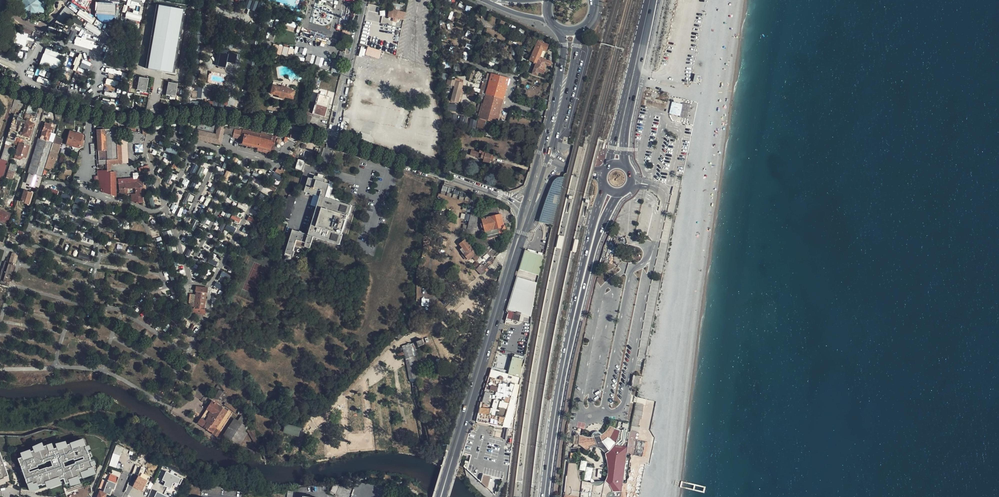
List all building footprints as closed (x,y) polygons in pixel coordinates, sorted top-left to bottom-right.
[(36,13),(39,0),(28,0),(25,11),(36,13)] [(71,1),(85,10),(91,1),(90,0),(72,0),(71,1)] [(136,3),(128,0),(126,6),(134,9),(136,3)] [(255,11),(258,2),(253,0),(249,0),(246,8),(255,11)] [(115,3),(97,2),(95,21),(114,22),(115,3)] [(395,9),(393,18),(402,20),(404,11),(405,4),(396,2),(395,9)] [(175,74),(185,9),(156,4),(145,69),(175,74)] [(65,6),(55,21),(64,27),(74,12),(65,6)] [(737,31),(739,6),(735,6),(735,10),(729,10),(728,14),(736,15),(735,28),(726,27),(726,30),(737,31)] [(79,10),(77,16),(92,23),(95,17),(79,10)] [(126,12),(125,19),(141,21),(141,13),(133,12),(126,12)] [(271,23),(270,29),(273,30),(275,25),(278,23),(280,23),(280,21),(276,19),(275,21),(272,20),(271,23)] [(285,29),(294,31),(296,23),(287,21),(285,29)] [(99,35),(102,30),(87,22),(84,28),(99,35)] [(26,45),(27,34),(15,32),(14,44),(26,45)] [(76,36),(74,44),(92,50),(96,38),(80,33),(79,37),(76,36)] [(551,62),(540,57),(542,50),(546,51),(548,45),(538,41),(530,61),(537,64),(533,74),(538,76),(539,72),(542,73),(543,70),(547,72),(551,62)] [(368,46),(365,54),(379,59),(382,50),(368,46)] [(221,52),(218,64),(225,66),(228,53),(221,52)] [(522,56),(518,65),(524,67),(527,58),(522,56)] [(486,91),(491,73),(486,71),(481,90),(483,91),(486,91)] [(497,122),(509,78),(491,73),(486,91),(485,99),(479,118),(476,130),(483,131),(486,120),(497,122)] [(148,78),(139,76),(138,89),(147,90),(148,78)] [(106,78),(105,84),(117,87),(118,81),(106,78)] [(449,100),(456,102),(461,82),(457,81),(454,80),(447,78),(445,83),(448,84),(453,85),(453,88),(449,100)] [(177,82),(168,81),(166,94),(176,95),(177,82)] [(270,91),(279,93),(278,96),(284,97),(285,95),(293,98),(295,89),(287,87),(287,85),(282,84),(282,85),(273,83),(270,91)] [(319,115),(324,116),(329,96),(318,93),(316,100),(315,100),(314,103),(315,103),(312,113),(319,115)] [(312,113),(315,103),(314,103),(308,101),(306,111),(312,113)] [(670,113),(681,115),(683,104),(673,102),(670,113)] [(311,116),(312,113),(306,111),(302,123),(309,125),(311,116)] [(30,142),(35,124),(29,122),(31,115),(22,113),(21,118),(20,122),(25,124),(20,139),(30,142)] [(20,122),(21,118),(13,115),(6,140),(13,142),(14,140),(15,140),(15,137),(20,122)] [(476,128),(477,120),(470,119),(469,127),(476,128)] [(41,177),(41,174),(51,141),(48,140),(52,127),(48,126),(49,124),(44,122),(30,171),(29,173),(41,177)] [(96,130),(99,165),(106,164),(106,167),(109,167),(109,164),(118,163),(115,132),(109,132),(109,129),(104,129),(102,129),(102,128),(102,127),(101,126),(97,127),(96,127),(96,128),(96,129),(96,130)] [(235,129),(225,126),(223,134),(233,137),(235,129)] [(126,129),(126,134),(131,137),(134,135),(133,128),(126,129)] [(233,137),(243,139),(242,142),(258,146),(257,150),(260,151),(269,153),(272,154),(275,143),(276,139),(235,129),(233,137)] [(82,136),(69,132),(66,143),(79,146),(82,136)] [(53,142),(54,142),(51,151),(53,151),(52,154),(51,158),(56,160),(58,155),(58,153),(59,153),(60,153),(62,145),(58,144),(59,138),(55,137),(53,142)] [(26,158),(29,146),(22,144),(23,142),(29,143),(30,142),(20,139),(16,155),(15,158),(20,160),(21,156),(26,158)] [(11,149),(5,147),(4,150),(5,150),(4,152),(3,152),(3,153),(7,154),(5,160),(1,159),(0,163),(0,182),(1,183),(11,149)] [(52,154),(50,153),(45,168),(53,170),(56,160),(51,158),(52,154)] [(491,163),(496,165),(497,162),(499,163),(501,159),(498,158),(499,155),(494,154),(493,156),(490,155),(489,159),(492,160),(491,163)] [(305,174),(309,162),(298,159),(294,171),(305,174)] [(194,164),(190,173),(194,174),(198,166),(194,164)] [(285,170),(287,165),(284,164),(280,172),(276,170),(275,173),(282,176),(285,170)] [(200,177),(205,169),(201,167),(196,175),(200,177)] [(98,173),(99,188),(103,188),(103,189),(104,192),(115,195),(115,188),(114,172),(109,172),(106,172),(106,170),(103,170),(103,173),(98,173)] [(223,179),(228,181),(231,172),(226,171),(223,179)] [(40,177),(31,174),(28,182),(38,185),(40,177)] [(142,175),(136,175),(137,182),(133,182),(118,183),(119,189),(118,197),(124,198),(124,194),(127,195),(128,189),(135,188),(135,194),(130,194),(131,202),(135,201),(135,203),(143,202),(143,196),(141,196),(141,193),(144,193),(142,175)] [(304,191),(320,196),(308,235),(292,230),(285,253),(287,254),(285,260),(291,262),(295,252),(293,251),(296,244),(297,240),(306,243),(305,247),(311,249),(315,237),(328,242),(331,242),(339,245),(343,234),(347,236),(353,217),(349,215),(352,206),(330,199),(326,197),(328,188),(330,184),(325,182),(325,180),(314,177),(314,179),(309,177),(304,191)] [(547,197),(545,203),(539,222),(553,225),(558,206),(560,196),(565,177),(559,177),(556,179),(551,187),(547,197)] [(24,190),(21,202),(28,204),(32,193),(24,190)] [(186,193),(183,205),(191,207),(193,194),(186,193)] [(473,204),(469,223),(467,229),(473,230),(475,225),(480,205),(482,197),(476,195),(473,204)] [(74,204),(82,207),(85,201),(77,197),(74,204)] [(290,220),(297,200),(289,197),(282,217),(290,220)] [(0,206),(0,218),(7,221),(12,212),(0,206)] [(487,239),(499,235),(498,229),(505,228),(504,225),(502,225),(499,214),(498,207),(485,210),(483,218),(482,218),(483,222),(485,231),(487,239)] [(233,214),(231,218),(239,223),(241,219),(233,214)] [(226,224),(224,229),(234,233),(236,228),(226,224)] [(478,257),(465,239),(459,244),(462,247),(460,249),(467,259),(471,256),(475,260),(478,257)] [(265,241),(262,249),(271,253),(274,245),(265,241)] [(525,250),(519,269),(538,275),(543,264),(544,255),(525,250)] [(484,265),(491,257),(487,253),(480,261),(484,265)] [(211,254),(207,263),(215,266),(219,257),(211,254)] [(487,268),(494,260),(491,257),(484,265),(487,268)] [(6,262),(0,279),(2,280),(0,283),(9,286),(16,265),(15,265),(6,262)] [(485,270),(480,265),(476,269),(481,274),(485,270)] [(228,282),(230,275),(222,272),(219,279),(228,282)] [(537,283),(517,277),(508,309),(509,310),(510,307),(518,309),(517,312),(531,316),(534,303),(537,283)] [(204,314),(205,310),(204,309),(206,293),(207,292),(207,288),(196,287),(195,291),(196,291),(196,294),(194,294),(193,305),(195,305),(194,308),(193,308),(193,313),(204,314)] [(203,319),(204,314),(193,313),(193,308),(194,308),(195,305),(193,305),(194,294),(190,294),(189,303),(190,303),(189,312),(191,312),(191,315),(193,315),(193,318),(203,319)] [(521,315),(516,314),(517,312),(518,309),(510,307),(509,310),(508,311),(506,311),(506,312),(506,313),(507,314),(508,314),(506,321),(507,322),(507,320),(512,322),(513,320),(519,322),(521,315)] [(405,337),(402,332),(396,336),(400,340),(405,337)] [(300,339),(294,337),(291,348),(296,349),(300,339)] [(406,363),(409,380),(418,379),(416,368),(417,368),(415,362),(414,355),(417,354),(413,343),(402,347),(406,363)] [(524,360),(513,357),(508,374),(520,378),(524,360)] [(653,363),(646,361),(643,377),(651,378),(653,363)] [(484,393),(482,402),(481,402),(477,421),(480,422),(496,425),(503,427),(507,414),(510,402),(512,395),(514,387),(515,383),(519,384),(521,378),(520,378),(508,374),(498,371),(491,369),(489,376),(484,393)] [(218,384),(211,396),(216,400),(217,399),(219,400),(219,399),(223,392),(218,384)] [(648,386),(640,384),(629,432),(628,445),(635,450),(635,440),(637,432),(639,432),(640,427),(638,427),(640,419),(641,419),(643,411),(642,411),(648,386)] [(510,403),(515,405),(517,397),(518,388),(519,387),(515,386),(515,387),(514,387),(512,395),(510,402),(510,403)] [(192,394),(201,399),(204,395),(205,396),(206,393),(197,387),(192,394)] [(227,397),(224,392),(223,392),(219,399),(224,402),(226,400),(227,397)] [(240,406),(227,397),(226,400),(238,409),(240,406)] [(238,409),(226,400),(224,402),(223,404),(235,413),(238,409)] [(206,410),(212,414),(208,420),(201,416),(198,422),(196,424),(203,428),(212,434),(215,436),(230,413),(227,410),(218,404),(212,401),(206,410)] [(191,417),(198,422),(201,416),(205,410),(199,406),(191,417)] [(206,410),(206,409),(205,410),(201,416),(208,420),(212,414),(206,410)] [(242,415),(239,419),(246,424),(249,419),(242,415)] [(225,439),(233,444),(244,428),(247,424),(246,424),(239,419),(238,419),(225,439)] [(284,432),(299,436),(301,428),(286,424),(284,432)] [(579,435),(578,444),(587,450),(588,450),(589,449),(590,448),(589,446),(596,444),(599,444),(602,441),(605,440),(606,439),(609,436),(612,432),(614,428),(609,426),(609,427),(605,431),(602,434),(599,436),(595,437),(593,437),(588,437),(584,436),(579,435)] [(263,444),(254,427),(248,431),(257,447),(263,444)] [(613,492),(622,489),(623,483),(628,447),(628,445),(629,432),(620,430),(618,436),(616,442),(611,448),(605,453),(607,463),(608,470),(607,476),(606,479),(605,482),(608,483),(610,485),(612,488),(613,492)] [(637,440),(635,440),(635,450),(628,445),(628,447),(629,447),(630,447),(631,448),(631,449),(630,453),(631,453),(631,454),(632,454),(635,455),(637,440)] [(647,442),(637,440),(635,455),(645,457),(647,442)] [(23,473),(27,484),(31,483),(32,484),(36,483),(40,481),(41,482),(45,480),(49,479),(50,480),(54,478),(58,477),(59,479),(63,477),(64,480),(69,479),(73,477),(72,476),(77,475),(81,473),(81,472),(85,471),(89,469),(89,468),(93,467),(89,456),(88,453),(84,443),(80,444),(80,443),(76,444),(71,446),(71,445),(66,447),(63,448),(62,447),(58,449),(53,450),(52,448),(51,444),(46,445),(47,446),(43,447),(39,449),(39,450),(34,451),(30,453),(31,454),(26,456),(22,457),(22,458),(18,460),(22,471),(23,473)] [(272,458),(268,451),(263,454),(267,461),(272,458)] [(110,466),(116,468),(120,456),(115,454),(110,466)] [(588,479),(590,480),(593,468),(586,466),(587,462),(581,460),(579,469),(586,471),(585,476),(589,476),(588,479)] [(583,495),(585,487),(583,485),(581,483),(580,482),(580,481),(580,480),(579,478),(579,477),(578,474),(578,472),(578,471),(577,467),(577,466),(577,463),(569,462),(565,493),(565,496),(584,496),(583,495)] [(143,474),(145,468),(140,467),(134,488),(143,491),(148,476),(143,474)] [(165,472),(162,480),(165,481),(164,485),(171,488),(173,482),(180,485),(182,479),(165,472)] [(483,474),(481,482),(495,496),(499,478),(483,474)] [(107,494),(109,495),(112,489),(114,490),(115,487),(118,478),(110,475),(103,492),(107,494)] [(218,486),(202,483),(201,491),(217,494),(220,494),(221,486),(218,486)] [(339,488),(333,485),(330,492),(336,495),(339,488)]
